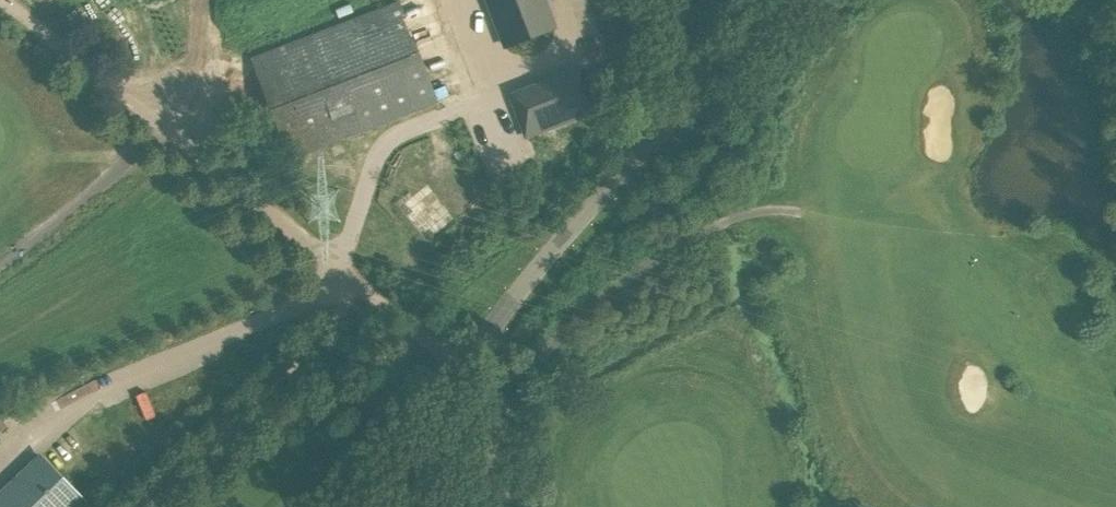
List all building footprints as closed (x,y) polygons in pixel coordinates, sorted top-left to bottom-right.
[(290,159),(445,101),(407,0),(253,58),(290,159)] [(505,44),(554,25),(544,0),(488,0),(505,44)] [(537,101),(532,91),(514,98),(528,135),(596,109),(582,72),(563,79),(567,90),(537,101)] [(82,500),(40,456),(0,494),(0,506),(75,506),(82,500)]
